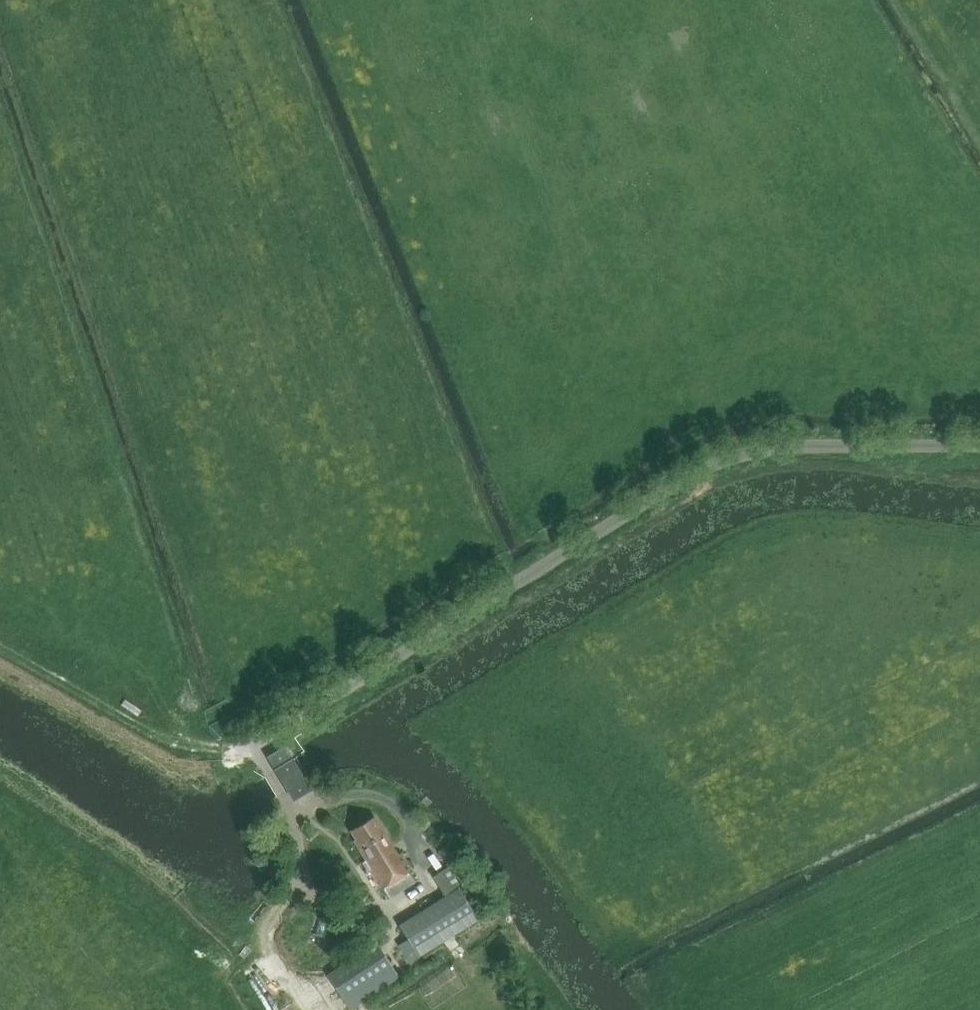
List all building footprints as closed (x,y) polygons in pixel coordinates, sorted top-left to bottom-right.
[(267,756),(270,761),(276,769),(281,778),(287,788),(294,799),(310,789),(304,779),(298,769),(292,759),(283,746),(267,756)] [(381,886),(411,868),(400,851),(397,853),(373,815),(350,830),(356,839),(354,840),(366,859),(362,861),(367,870),(370,869),(381,886)] [(478,921),(458,888),(397,924),(417,957),(478,921)] [(395,977),(375,944),(327,974),(347,1007),(395,977)] [(454,963),(424,984),(438,1004),(468,984),(454,963)]
